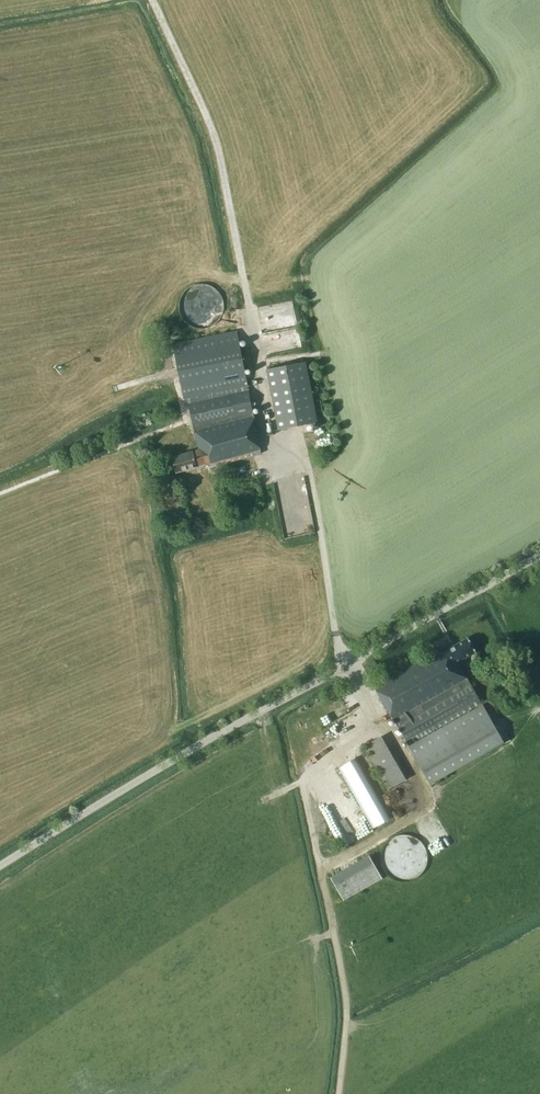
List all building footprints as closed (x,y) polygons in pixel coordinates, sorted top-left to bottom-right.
[(198,328),(203,329),(208,328),(212,326),(216,323),(219,320),(222,317),(223,313),(224,309),(224,304),(224,300),(222,296),(219,291),(216,288),(212,286),(209,284),(204,283),(200,283),(196,284),(191,286),(187,289),(184,292),(182,295),(180,299),(180,303),(179,308),(180,312),(182,316),(185,321),(188,324),(190,325),(195,328),(198,328)] [(283,304),(261,308),(265,329),(275,327),(275,325),(285,323),(286,328),(299,326),(296,314),(287,316),(287,320),(275,322),(274,313),(267,315),(267,312),(288,308),(287,302),(282,303),(283,304)] [(248,391),(237,330),(175,343),(185,398),(189,404),(198,449),(170,456),(174,472),(206,463),(207,467),(261,453),(248,391)] [(311,388),(306,361),(267,369),(278,429),(318,422),(318,421),(326,420),(320,387),(311,388)] [(239,478),(247,476),(244,465),(236,467),(239,478)] [(458,661),(461,660),(476,651),(468,637),(440,653),(437,648),(373,684),(408,744),(481,702),(458,661)] [(504,741),(483,704),(409,746),(430,783),(504,741)] [(382,734),(363,745),(389,789),(407,778),(382,734)] [(392,879),(399,881),(406,881),(413,880),(419,876),(423,870),(426,864),(426,857),(425,849),(421,843),(415,838),(408,836),(400,835),(393,837),(387,842),(383,848),(380,854),(380,862),(382,869),(386,874),(392,879)] [(368,855),(331,878),(344,901),(382,878),(368,855)]
